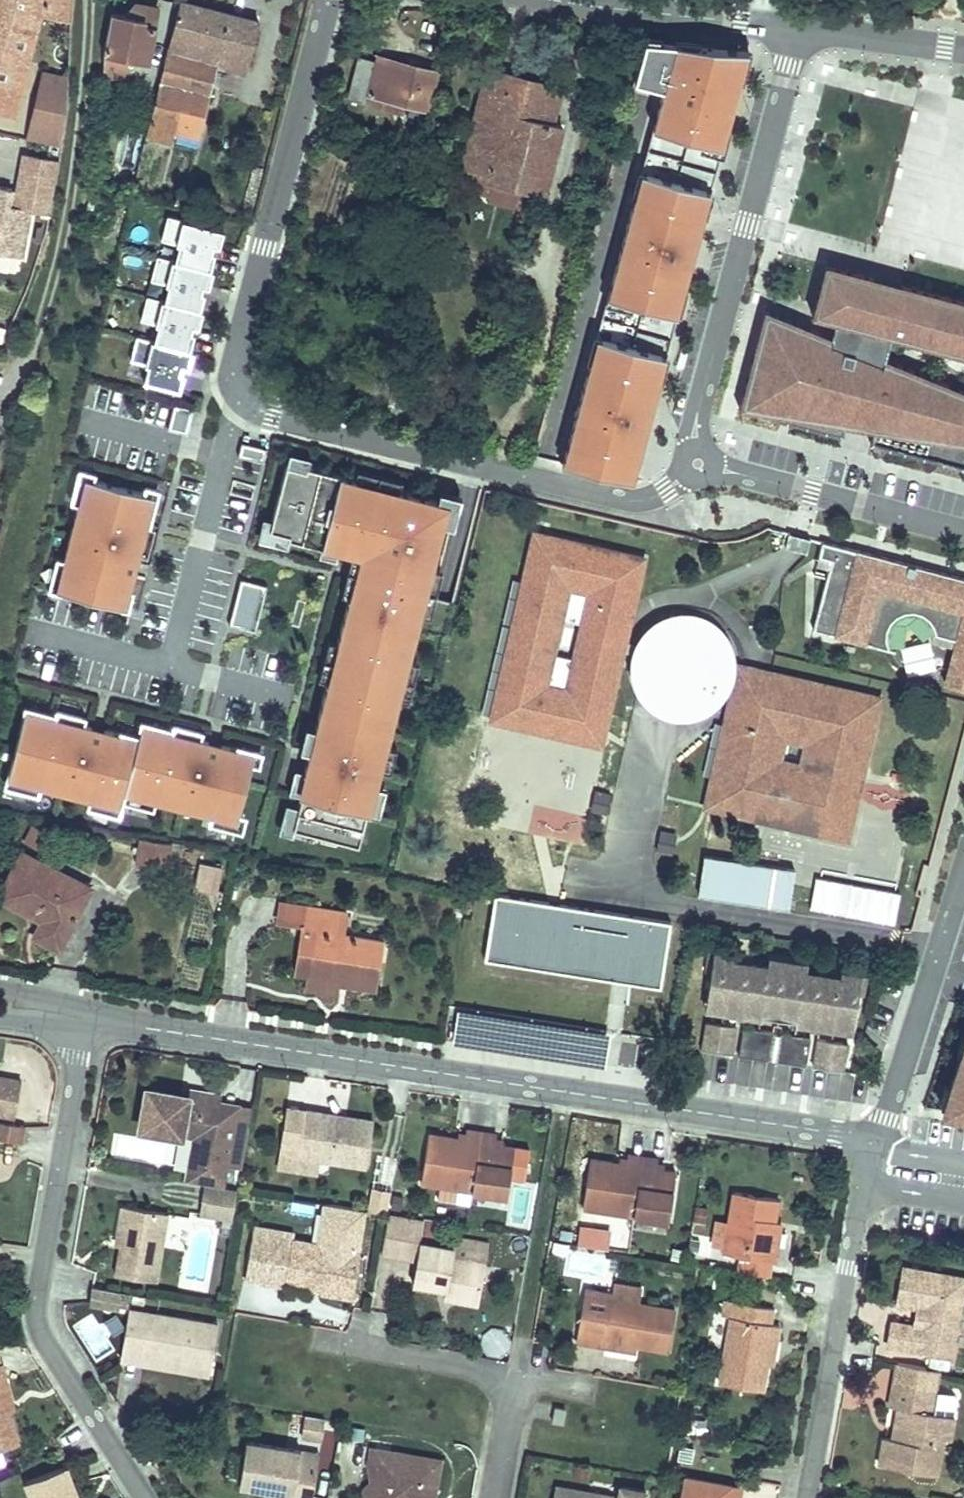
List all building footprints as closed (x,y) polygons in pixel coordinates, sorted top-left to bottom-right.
[(13,115),(19,89),(13,87),(26,38),(32,14),(39,16),(59,21),(64,0),(0,0),(0,112),(13,115)] [(182,0),(148,133),(148,135),(172,140),(174,128),(197,134),(215,62),(246,70),(259,20),(182,0)] [(154,29),(154,4),(136,2),(129,12),(112,10),(106,55),(150,61),(154,29)] [(670,56),(675,40),(652,37),(645,37),(642,48),(670,56)] [(670,56),(642,48),(633,79),(663,87),(687,93),(588,465),(631,475),(650,408),(640,405),(644,393),(653,395),(695,245),(686,242),(690,229),(699,231),(732,110),(722,108),(726,95),(735,97),(749,49),(675,40),(670,56)] [(343,93),(364,99),(366,92),(401,102),(423,108),(432,71),(376,55),(375,59),(354,53),(343,93)] [(488,70),(468,147),(462,173),(544,194),(562,124),(543,118),(523,113),(532,78),(551,82),(556,66),(531,59),(526,76),(501,69),(499,73),(488,70)] [(47,75),(42,97),(67,102),(68,79),(47,75)] [(543,118),(551,82),(532,78),(523,113),(543,118)] [(663,87),(564,459),(588,465),(687,93),(663,87)] [(366,92),(364,99),(399,109),(401,102),(366,92)] [(732,110),(735,97),(726,95),(722,108),(732,110)] [(756,105),(763,107),(765,99),(759,96),(756,105)] [(61,148),(67,102),(42,97),(36,121),(31,120),(26,139),(61,148)] [(116,164),(132,169),(142,138),(126,133),(116,164)] [(22,258),(32,210),(51,214),(58,177),(59,170),(60,160),(30,153),(19,208),(10,206),(13,190),(0,187),(0,253),(22,258)] [(176,191),(174,199),(180,201),(182,192),(176,191)] [(216,247),(220,230),(164,215),(158,240),(177,244),(173,260),(207,269),(211,253),(203,251),(205,244),(216,247)] [(699,231),(690,229),(686,242),(695,245),(699,231)] [(202,292),(194,290),(195,284),(206,287),(211,270),(207,269),(173,260),(155,255),(149,279),(167,284),(163,300),(198,309),(202,292)] [(871,275),(826,263),(813,313),(835,319),(831,335),(766,309),(740,406),(841,433),(843,423),(848,404),(868,409),(864,426),(861,438),(963,465),(963,389),(883,356),(890,333),(963,352),(963,299),(902,283),(899,295),(885,291),(879,289),(871,275)] [(888,279),(871,275),(879,289),(885,291),(899,295),(902,283),(888,279)] [(188,349),(192,332),(184,330),(186,324),(196,327),(201,310),(198,309),(145,295),(139,319),(157,324),(153,340),(188,349)] [(186,367),(191,350),(153,340),(135,335),(129,359),(147,364),(143,380),(178,389),(182,373),(174,370),(176,364),(186,367)] [(650,408),(653,395),(644,393),(640,405),(650,408)] [(187,434),(193,409),(174,404),(167,429),(187,434)] [(868,409),(848,404),(843,423),(853,424),(864,426),(868,409)] [(267,448),(241,442),(238,456),(263,462),(267,448)] [(303,469),(284,464),(267,528),(286,533),(285,537),(345,553),(346,549),(360,553),(356,568),(352,567),(332,642),(336,643),(326,679),(323,678),(310,728),(313,729),(308,750),(304,749),(298,771),(302,772),(288,825),(357,843),(377,767),(374,766),(379,747),(382,748),(395,698),(392,697),(402,660),(405,661),(413,630),(410,629),(416,607),(419,608),(423,594),(419,593),(426,569),(429,570),(442,522),(438,521),(443,501),(398,489),(397,494),(355,483),(356,478),(304,464),(303,469)] [(131,590),(151,513),(146,512),(150,494),(85,477),(56,590),(122,607),(126,589),(131,590)] [(398,489),(356,478),(355,483),(397,494),(398,489)] [(489,715),(532,726),(538,699),(601,715),(617,649),(622,650),(629,651),(627,660),(628,670),(629,677),(632,685),(636,692),(642,700),(644,702),(648,706),(656,710),(666,715),(675,717),(683,717),(694,715),(701,713),(709,709),(718,703),(723,697),(728,690),(730,685),(732,678),(733,678),(741,680),(732,719),(710,803),(760,815),(768,783),(806,792),(799,824),(848,836),(865,770),(865,769),(881,706),(875,698),(828,687),(790,678),(755,668),(735,663),(734,655),(731,642),(724,631),(715,621),(705,615),(694,611),(687,609),(675,609),(664,612),(656,615),(648,620),(642,626),(636,634),(633,638),(620,635),(627,610),(640,556),(533,530),(508,632),(489,715)] [(821,538),(818,553),(830,556),(812,627),(894,648),(886,635),(887,627),(891,619),(894,615),(901,610),(905,608),(915,608),(924,611),(930,617),(934,624),(935,632),(957,637),(963,639),(963,575),(821,538)] [(356,568),(360,553),(346,549),(345,553),(355,555),(352,567),(356,568)] [(423,594),(429,570),(426,569),(419,593),(423,594)] [(267,585),(241,578),(229,624),(255,631),(267,585)] [(413,630),(419,608),(416,607),(410,629),(413,630)] [(957,637),(946,681),(963,685),(963,639),(957,637)] [(326,679),(336,643),(332,642),(323,678),(326,679)] [(395,698),(405,661),(402,660),(392,697),(395,698)] [(538,699),(532,726),(595,741),(601,715),(538,699)] [(42,717),(25,713),(8,777),(121,806),(125,792),(238,821),(255,757),(236,752),(238,747),(161,727),(159,732),(141,727),(139,737),(138,742),(120,737),(121,732),(43,712),(42,717)] [(159,732),(161,727),(143,723),(141,727),(159,732)] [(308,750),(313,729),(310,728),(304,749),(308,750)] [(138,742),(139,737),(121,732),(120,737),(138,742)] [(377,767),(382,748),(379,747),(374,766),(377,767)] [(760,815),(799,824),(806,792),(768,783),(760,815)] [(597,789),(592,810),(606,813),(611,792),(597,789)] [(684,833),(669,829),(665,847),(680,851),(684,833)] [(169,869),(173,843),(140,838),(135,863),(169,869)] [(22,854),(2,893),(51,918),(42,936),(59,944),(87,888),(22,854)] [(806,869),(716,856),(710,894),(800,908),(806,869)] [(2,893),(0,897),(0,900),(40,920),(31,937),(56,950),(59,944),(42,936),(51,918),(2,893)] [(495,895),(484,959),(624,979),(659,984),(668,920),(495,895)] [(306,898),(287,896),(284,918),(304,920),(306,898)] [(317,922),(311,966),(342,971),(342,975),(377,979),(383,931),(347,926),(349,905),(306,898),(304,920),(317,922)] [(714,950),(706,949),(703,968),(711,969),(714,950)] [(711,969),(706,1001),(724,1004),(723,1008),(761,1014),(762,1013),(763,1007),(797,1012),(796,1018),(796,1020),(835,1026),(835,1021),(853,1024),(858,992),(861,973),(841,970),(840,975),(823,972),(806,970),(807,962),(769,956),(767,964),(750,961),(733,958),(734,953),(714,950),(711,969)] [(789,953),(770,950),(769,956),(807,962),(808,956),(789,953)] [(752,953),(735,951),(734,953),(733,958),(750,961),(752,953)] [(841,967),(824,965),(823,972),(840,975),(841,970),(841,967)] [(342,971),(311,966),(307,966),(305,976),(341,981),(342,975),(342,971)] [(869,974),(861,973),(858,992),(866,994),(869,974)] [(797,1012),(763,1007),(762,1013),(796,1018),(797,1012)] [(707,1020),(702,1047),(732,1052),(737,1024),(721,1022),(707,1020)] [(743,1026),(739,1053),(769,1058),(774,1030),(759,1028),(743,1026)] [(781,1031),(776,1059),(806,1064),(811,1036),(794,1033),(781,1031)] [(818,1037),(813,1065),(843,1070),(848,1042),(832,1039),(818,1037)] [(962,1053),(951,1086),(959,1089),(955,1098),(955,1109),(963,1111),(963,1053),(962,1053)] [(0,1066),(0,1084),(18,1087),(21,1069),(0,1066)] [(14,1106),(18,1087),(0,1084),(0,1104),(14,1106)] [(197,1094),(199,1088),(175,1084),(174,1091),(197,1094)] [(237,1182),(244,1140),(210,1135),(213,1117),(217,1091),(199,1088),(197,1094),(174,1091),(145,1086),(139,1123),(192,1132),(185,1176),(193,1177),(234,1184),(235,1183),(236,1183),(236,1182),(237,1182)] [(943,1107),(955,1109),(955,1098),(959,1089),(951,1086),(943,1107)] [(317,1112),(317,1106),(284,1100),(275,1159),(297,1162),(299,1151),(317,1153),(362,1161),(370,1114),(343,1110),(343,1116),(317,1112)] [(343,1110),(317,1106),(317,1112),(343,1116),(343,1110)] [(27,1126),(0,1117),(0,1138),(21,1144),(27,1126)] [(244,1140),(247,1123),(213,1117),(210,1135),(244,1140)] [(456,1137),(447,1135),(405,1129),(398,1175),(462,1185),(497,1190),(504,1144),(492,1142),(484,1141),(484,1136),(485,1132),(457,1128),(456,1132),(456,1137)] [(317,1153),(299,1151),(297,1162),(316,1165),(317,1153)] [(625,1162),(619,1161),(576,1155),(569,1202),(632,1211),(668,1217),(675,1170),(662,1168),(655,1166),(656,1161),(656,1157),(626,1153),(626,1157),(625,1162)] [(390,1186),(373,1183),(369,1206),(386,1209),(390,1186)] [(737,1249),(735,1264),(766,1270),(769,1254),(773,1254),(777,1224),(778,1223),(773,1222),(774,1215),(778,1192),(732,1185),(723,1247),(737,1249)] [(119,1234),(113,1273),(156,1280),(168,1209),(119,1201),(114,1233),(119,1234)] [(735,1257),(735,1253),(721,1251),(725,1221),(715,1220),(710,1254),(735,1257)] [(355,1245),(250,1228),(242,1274),(282,1281),(282,1276),(308,1280),(318,1281),(317,1289),(348,1294),(355,1245)] [(420,1239),(414,1281),(445,1286),(447,1295),(450,1298),(454,1300),(481,1303),(490,1241),(459,1236),(457,1245),(420,1239)] [(907,1263),(901,1300),(921,1303),(918,1320),(895,1316),(890,1341),(957,1353),(960,1340),(963,1341),(963,1273),(907,1263)] [(617,1290),(616,1295),(643,1299),(645,1283),(619,1279),(617,1290)] [(317,1289),(318,1281),(308,1280),(306,1288),(317,1289)] [(579,1337),(608,1342),(609,1335),(639,1340),(670,1345),(677,1305),(643,1299),(616,1295),(617,1290),(588,1285),(579,1337)] [(92,1287),(89,1303),(118,1307),(120,1300),(128,1301),(129,1293),(121,1292),(92,1287)] [(760,1384),(765,1353),(769,1332),(776,1333),(778,1319),(769,1317),(771,1301),(732,1293),(729,1311),(717,1376),(760,1384)] [(129,1310),(126,1327),(143,1330),(145,1313),(129,1310)] [(143,1330),(126,1327),(120,1363),(139,1366),(142,1349),(177,1354),(176,1363),(210,1369),(217,1325),(145,1313),(143,1330)] [(769,1332),(765,1353),(772,1354),(776,1333),(769,1332)] [(609,1335),(608,1342),(637,1347),(639,1340),(609,1335)] [(142,1349),(139,1366),(209,1377),(210,1369),(176,1363),(177,1354),(142,1349)] [(950,1437),(958,1395),(955,1391),(936,1387),(937,1386),(924,1384),(927,1363),(901,1358),(892,1404),(900,1406),(908,1407),(902,1438),(895,1436),(886,1435),(881,1462),(938,1472),(945,1436),(950,1437)] [(937,1386),(940,1365),(927,1363),(924,1384),(937,1386)] [(14,1440),(4,1409),(4,1408),(2,1400),(9,1398),(0,1368),(0,1444),(14,1440)] [(11,1406),(9,1398),(2,1400),(4,1408),(11,1406)] [(559,1400),(556,1414),(566,1416),(569,1402),(559,1400)] [(902,1438),(908,1407),(900,1406),(895,1436),(902,1438)] [(300,1452),(246,1444),(244,1457),(239,1485),(292,1494),(291,1497),(311,1497),(316,1466),(298,1463),(300,1452)] [(366,1497),(408,1497),(417,1493),(430,1495),(437,1457),(370,1445),(367,1465),(372,1466),(370,1479),(375,1480),(373,1491),(372,1486),(367,1494),(366,1497)] [(318,1455),(300,1452),(298,1463),(316,1466),(318,1455)] [(81,1497),(67,1464),(26,1481),(33,1497),(78,1497),(81,1497)] [(728,1479),(684,1471),(679,1497),(724,1497),(728,1479)] [(367,1494),(372,1486),(373,1491),(375,1480),(370,1479),(362,1489),(361,1497),(366,1497),(367,1494)] [(619,1490),(555,1479),(552,1497),(618,1497),(619,1490)] [(724,1497),(736,1497),(739,1481),(728,1479),(724,1497)]
